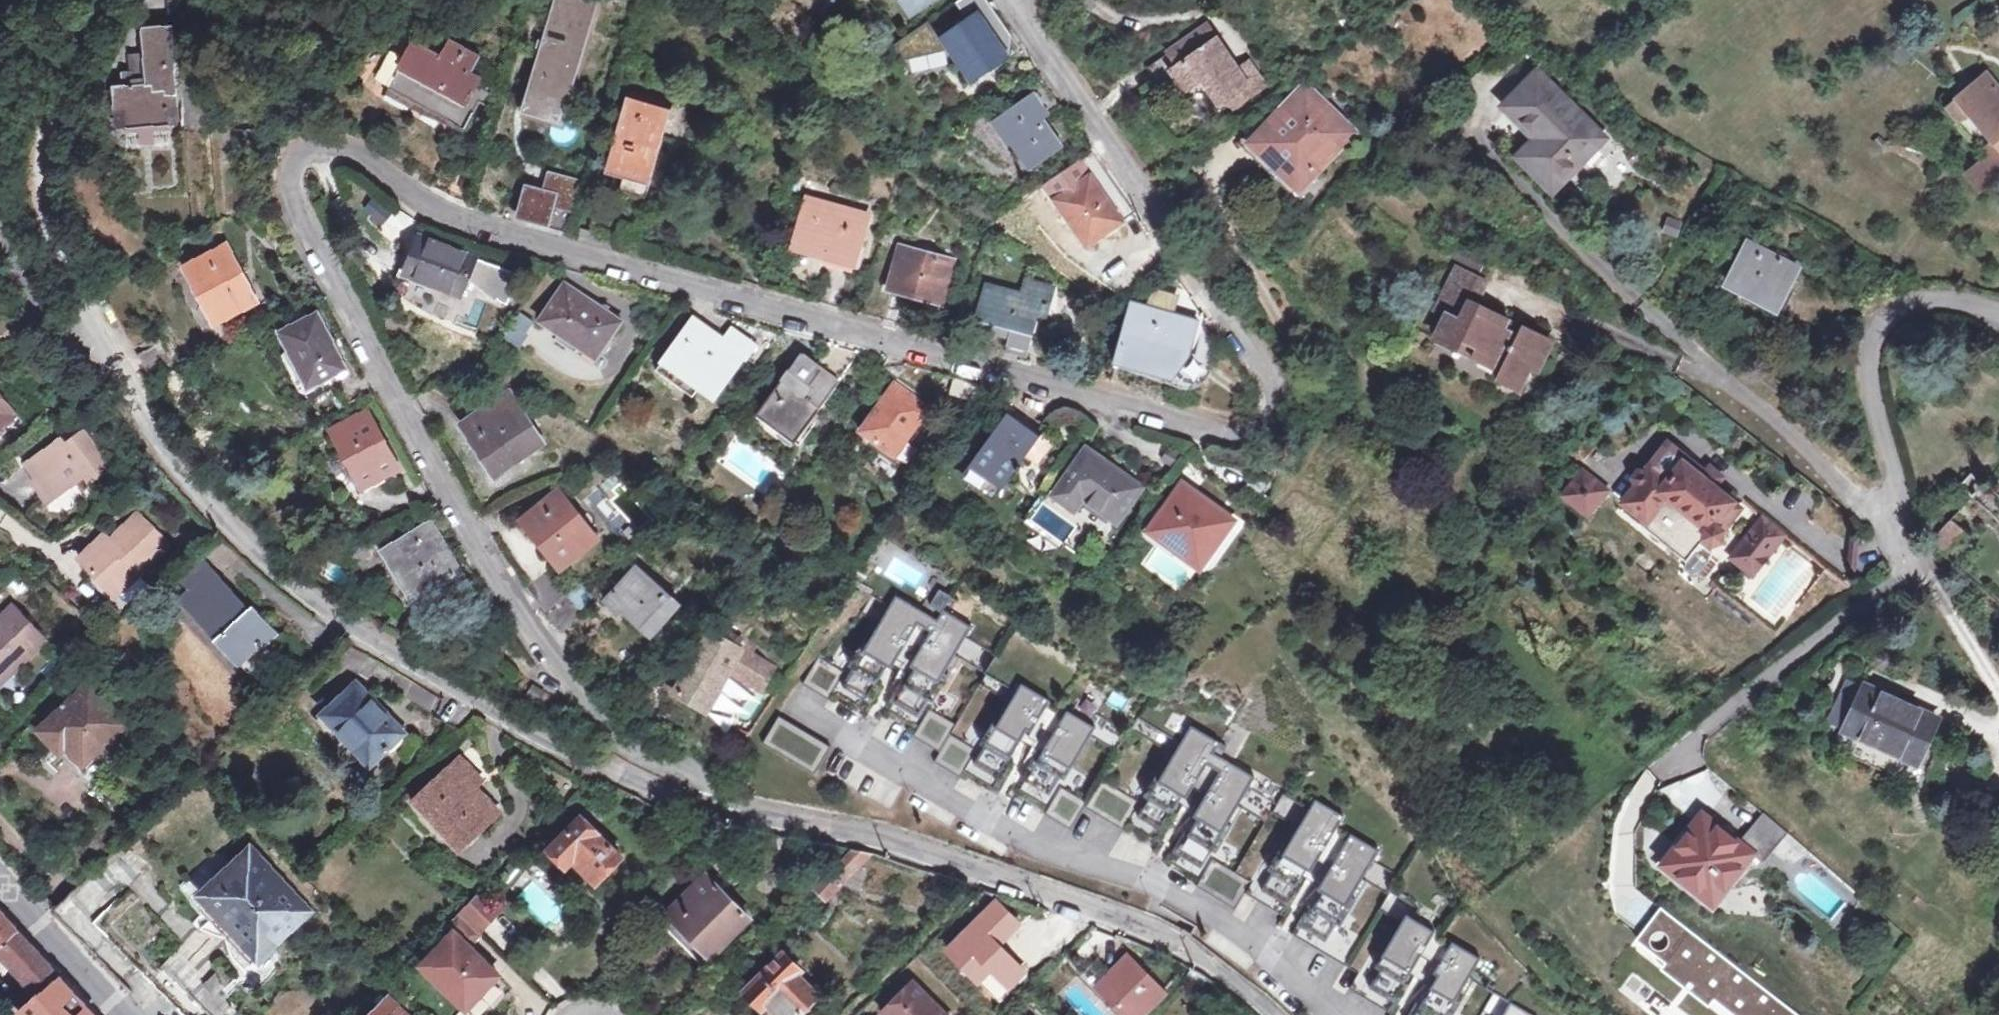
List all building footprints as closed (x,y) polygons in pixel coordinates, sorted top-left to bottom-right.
[(526,95),(561,106),(594,0),(556,0),(526,95)] [(914,12),(930,0),(904,0),(914,12)] [(980,4),(960,17),(979,45),(963,55),(967,61),(961,66),(973,82),(1013,55),(1001,39),(1003,37),(980,4)] [(979,45),(960,17),(945,28),(963,55),(979,45)] [(170,104),(179,103),(174,23),(144,26),(147,80),(113,83),(114,105),(126,105),(127,123),(171,121),(170,104)] [(1255,81),(1214,23),(1177,52),(1187,67),(1180,72),(1193,89),(1218,72),(1234,96),(1255,81)] [(435,48),(407,34),(384,81),(460,122),(484,76),(465,65),(473,50),(443,33),(435,48)] [(1562,188),(1607,139),(1543,73),(1513,107),(1555,147),(1538,165),(1562,188)] [(1962,101),(1973,115),(1998,145),(1998,85),(1991,75),(1962,101)] [(1356,129),(1313,86),(1262,140),(1305,181),(1356,129)] [(649,174),(669,100),(633,89),(613,163),(649,174)] [(1039,89),(1015,106),(1029,127),(1014,138),(1034,168),(1075,140),(1039,89)] [(245,102),(245,109),(245,113),(259,113),(258,101),(245,102)] [(1973,115),(1962,101),(1952,110),(1963,124),(1973,115)] [(180,121),(179,103),(170,104),(171,121),(180,121)] [(114,123),(127,123),(126,105),(114,105),(114,123)] [(1000,117),(1014,138),(1029,127),(1015,106),(1000,117)] [(1989,154),(1994,159),(1995,159),(1998,163),(1998,145),(1989,154)] [(1971,179),(1985,194),(1998,182),(1998,163),(1995,159),(1994,159),(1971,179)] [(1094,245),(1116,230),(1105,215),(1116,207),(1095,176),(1062,200),(1094,245)] [(573,191),(531,178),(522,208),(564,221),(573,191)] [(363,212),(382,223),(392,206),(372,195),(363,212)] [(856,257),(866,218),(809,202),(798,242),(856,257)] [(1127,223),(1116,207),(1105,215),(1116,230),(1127,223)] [(1661,233),(1678,237),(1682,220),(1666,216),(1661,233)] [(461,291),(477,255),(422,231),(407,268),(461,291)] [(1802,266),(1752,242),(1731,284),(1781,308),(1802,266)] [(258,296),(231,243),(194,262),(221,315),(258,296)] [(944,299),(955,263),(907,249),(897,285),(944,299)] [(1482,352),(1478,360),(1507,374),(1503,383),(1526,394),(1538,371),(1544,374),(1558,346),(1529,331),(1526,339),(1514,333),(1517,325),(1482,308),(1494,286),(1465,271),(1444,313),(1453,319),(1442,342),(1465,353),(1469,345),(1482,352)] [(625,317),(570,277),(545,315),(600,354),(625,317)] [(1057,310),(1063,291),(1050,287),(1052,283),(1036,279),(1032,296),(997,286),(988,323),(1019,333),(1016,349),(1033,353),(1045,307),(1057,310)] [(1161,360),(1186,366),(1196,329),(1199,320),(1137,303),(1122,356),(1159,366),(1161,360)] [(348,363),(322,309),(286,327),(322,397),(344,387),(336,369),(348,363)] [(517,312),(511,328),(526,334),(533,319),(517,312)] [(672,356),(705,380),(711,372),(726,383),(749,349),(753,351),(760,340),(740,325),(732,337),(700,314),(672,356)] [(1529,331),(1517,325),(1514,333),(1526,339),(1529,331)] [(1159,366),(1122,356),(1120,361),(1194,381),(1218,358),(1198,353),(1204,331),(1196,329),(1186,366),(1161,360),(1159,366)] [(1215,334),(1204,331),(1198,353),(1218,358),(1222,342),(1215,334)] [(1469,345),(1465,353),(1478,360),(1482,352),(1469,345)] [(850,378),(810,350),(769,407),(807,435),(850,378)] [(720,391),(726,383),(711,372),(705,380),(720,391)] [(0,378),(0,395),(12,411),(24,402),(4,375),(0,378)] [(957,393),(984,402),(995,386),(962,377),(957,393)] [(938,411),(901,383),(867,430),(912,461),(931,433),(926,429),(938,411)] [(488,426),(513,462),(550,438),(516,388),(469,420),(478,433),(488,426)] [(15,415),(12,411),(0,395),(0,426),(15,415)] [(340,438),(364,483),(401,463),(370,406),(337,424),(343,436),(340,438)] [(1021,406),(981,465),(1013,488),(1035,457),(1047,465),(1066,438),(1021,406)] [(503,469),(513,462),(488,426),(478,433),(503,469)] [(39,476),(53,495),(86,470),(92,478),(111,464),(83,428),(65,441),(60,435),(47,446),(27,461),(39,476)] [(42,440),(47,446),(60,435),(56,430),(42,440)] [(1672,444),(1651,469),(1653,470),(1663,478),(1669,483),(1689,459),(1672,444)] [(1124,481),(1089,457),(1061,496),(1083,512),(1091,501),(1123,524),(1148,489),(1129,476),(1124,481)] [(1669,483),(1663,478),(1653,470),(1624,505),(1651,527),(1670,504),(1705,533),(1706,543),(1713,549),(1721,548),(1724,544),(1724,533),(1717,528),(1735,506),(1717,491),(1721,486),(1689,459),(1669,483)] [(1003,501),(1013,488),(981,465),(971,479),(1003,501)] [(1604,490),(1580,470),(1561,494),(1585,514),(1604,490)] [(53,495),(39,476),(32,481),(47,500),(53,495)] [(604,531),(566,485),(532,513),(571,558),(604,531)] [(1183,541),(1210,560),(1237,521),(1210,502),(1207,506),(1185,490),(1155,532),(1178,548),(1183,541)] [(1997,517),(1977,498),(1955,521),(1974,540),(1997,517)] [(418,526),(410,512),(380,528),(400,564),(403,563),(428,606),(466,582),(441,541),(446,539),(433,516),(418,526)] [(79,559),(94,574),(110,590),(133,568),(139,574),(169,544),(138,513),(112,539),(106,532),(79,559)] [(1778,533),(1757,516),(1741,535),(1763,553),(1778,533)] [(1946,552),(1964,531),(1950,519),(1932,540),(1946,552)] [(1763,553),(1741,535),(1725,554),(1746,572),(1763,553)] [(1204,567),(1210,560),(1183,541),(1178,548),(1204,567)] [(1711,556),(1701,548),(1688,564),(1685,572),(1691,577),(1699,572),(1711,556)] [(259,609),(209,553),(187,573),(196,584),(185,596),(254,672),(276,653),(266,641),(280,628),(261,607),(259,609)] [(678,599),(639,564),(612,595),(650,630),(678,599)] [(110,602),(139,574),(133,568),(110,590),(94,574),(88,580),(110,602)] [(598,597),(584,580),(574,588),(588,605),(598,597)] [(939,603),(950,609),(952,606),(958,596),(947,589),(937,605),(938,606),(939,603)] [(865,655),(847,684),(876,702),(888,682),(883,679),(894,662),(915,674),(910,682),(906,679),(894,699),(923,716),(934,698),(938,701),(968,657),(991,672),(1002,654),(972,635),(979,624),(952,606),(950,609),(943,619),(903,594),(873,640),(870,638),(861,653),(865,655)] [(13,661),(19,668),(48,641),(15,606),(0,621),(0,674),(13,661)] [(713,706),(736,664),(748,641),(718,624),(694,669),(685,664),(674,685),(713,706)] [(781,659),(748,641),(736,664),(769,682),(781,659)] [(850,670),(823,655),(807,682),(833,698),(850,670)] [(19,668),(13,661),(0,674),(0,679),(3,683),(19,668)] [(1022,693),(990,673),(985,683),(1015,701),(1006,716),(1002,714),(991,731),(996,734),(978,763),(1007,780),(1019,759),(1015,758),(1025,739),(1047,751),(1042,760),(1037,757),(1026,778),(1054,794),(1071,765),(1076,767),(1093,739),(1162,781),(1142,816),(1171,833),(1182,812),(1178,810),(1183,802),(1204,815),(1193,833),(1189,830),(1177,851),(1206,867),(1223,838),(1227,840),(1237,823),(1233,821),(1240,808),(1268,824),(1275,813),(1280,805),(1252,789),(1259,777),(1218,753),(1224,743),(1195,726),(1184,744),(1142,717),(1132,734),(1099,715),(1094,725),(1071,711),(1071,712),(1054,702),(1055,700),(1027,684),(1022,693)] [(374,762),(409,728),(361,679),(327,711),(374,762)] [(128,724),(91,684),(42,732),(93,786),(130,750),(117,736),(128,724)] [(1942,723),(1870,687),(1850,732),(1936,772),(1944,754),(1931,747),(1942,723)] [(1857,696),(1846,689),(1824,722),(1834,729),(1857,696)] [(961,723),(934,707),(918,735),(945,750),(939,760),(965,776),(981,748),(955,733),(961,723)] [(836,744),(784,714),(767,741),(819,772),(836,744)] [(473,774),(480,767),(468,753),(426,790),(449,816),(446,819),(466,840),(502,808),(481,784),(473,774)] [(488,777),(480,767),(473,774),(481,784),(488,777)] [(1092,801),(1089,806),(1128,829),(1144,801),(1105,779),(1092,801)] [(1026,780),(1019,791),(1044,805),(1050,793),(1026,780)] [(1249,892),(1288,915),(1293,906),(1294,906),(1306,886),(1302,883),(1307,876),(1328,888),(1317,906),(1313,904),(1301,924),(1302,924),(1296,933),(1362,972),(1353,988),(1395,1013),(1403,1004),(1402,1004),(1414,984),(1409,981),(1415,973),(1435,986),(1425,1004),(1420,1002),(1413,1014),(1486,1014),(1498,996),(1499,994),(1490,989),(1495,981),(1477,971),(1483,960),(1455,943),(1440,966),(1424,955),(1438,933),(1416,918),(1421,909),(1394,892),(1402,877),(1377,862),(1383,852),(1354,834),(1335,867),(1322,860),(1347,817),(1319,800),(1314,809),(1287,794),(1280,805),(1275,813),(1302,829),(1292,846),(1288,844),(1278,862),(1270,857),(1256,881),(1249,892)] [(627,854),(585,812),(552,845),(542,855),(561,873),(570,863),(594,887),(627,854)] [(1801,844),(1775,821),(1748,850),(1714,822),(1674,869),(1722,907),(1761,861),(1774,872),(1801,844)] [(722,846),(712,835),(704,844),(714,854),(722,846)] [(844,880),(862,862),(872,851),(853,846),(817,883),(829,895),(844,880)] [(206,893),(244,932),(261,915),(284,939),(314,909),(252,847),(206,893)] [(1256,881),(1217,858),(1201,886),(1240,909),(1249,892),(1256,881)] [(867,867),(862,862),(844,880),(859,887),(867,867)] [(749,914),(707,872),(668,910),(710,953),(749,914)] [(1006,910),(1017,899),(986,888),(976,899),(1006,910)] [(501,911),(481,891),(472,900),(493,920),(501,911)] [(472,900),(458,914),(479,934),(493,920),(472,900)] [(1660,907),(1613,961),(1609,994),(1638,1014),(1799,1014),(1660,907)] [(6,951),(25,935),(0,908),(0,944),(6,951)] [(267,956),(284,939),(261,915),(244,932),(267,956)] [(498,978),(453,934),(428,960),(444,976),(437,983),(466,1011),(498,978)] [(45,993),(62,977),(25,935),(6,951),(44,992),(45,993)] [(784,953),(748,991),(750,994),(752,1000),(755,1003),(762,1006),(771,1014),(800,1014),(804,1011),(810,1012),(815,1007),(814,1001),(818,997),(797,976),(802,971),(784,953)] [(1131,953),(1101,983),(1132,1014),(1144,1014),(1169,991),(1131,953)] [(444,976),(428,960),(421,968),(437,983),(444,976)] [(627,972),(609,966),(602,994),(620,1003),(627,972)] [(62,977),(45,993),(44,992),(38,998),(23,1011),(26,1014),(96,1014),(62,977)] [(890,1014),(952,1014),(917,981),(887,1012),(890,1014)] [(310,1005),(308,1004),(306,1002),(304,1001),(302,999),(300,998),(297,997),(295,997),(290,996),(284,997),(280,999),(277,1000),(275,1002),(271,1005),(268,1009),(267,1011),(266,1014),(315,1014),(314,1012),(313,1010),(312,1008),(310,1005)] [(1498,996),(1486,1014),(1531,1014),(1498,996)] [(389,1001),(376,1014),(403,1014),(389,1001)]
